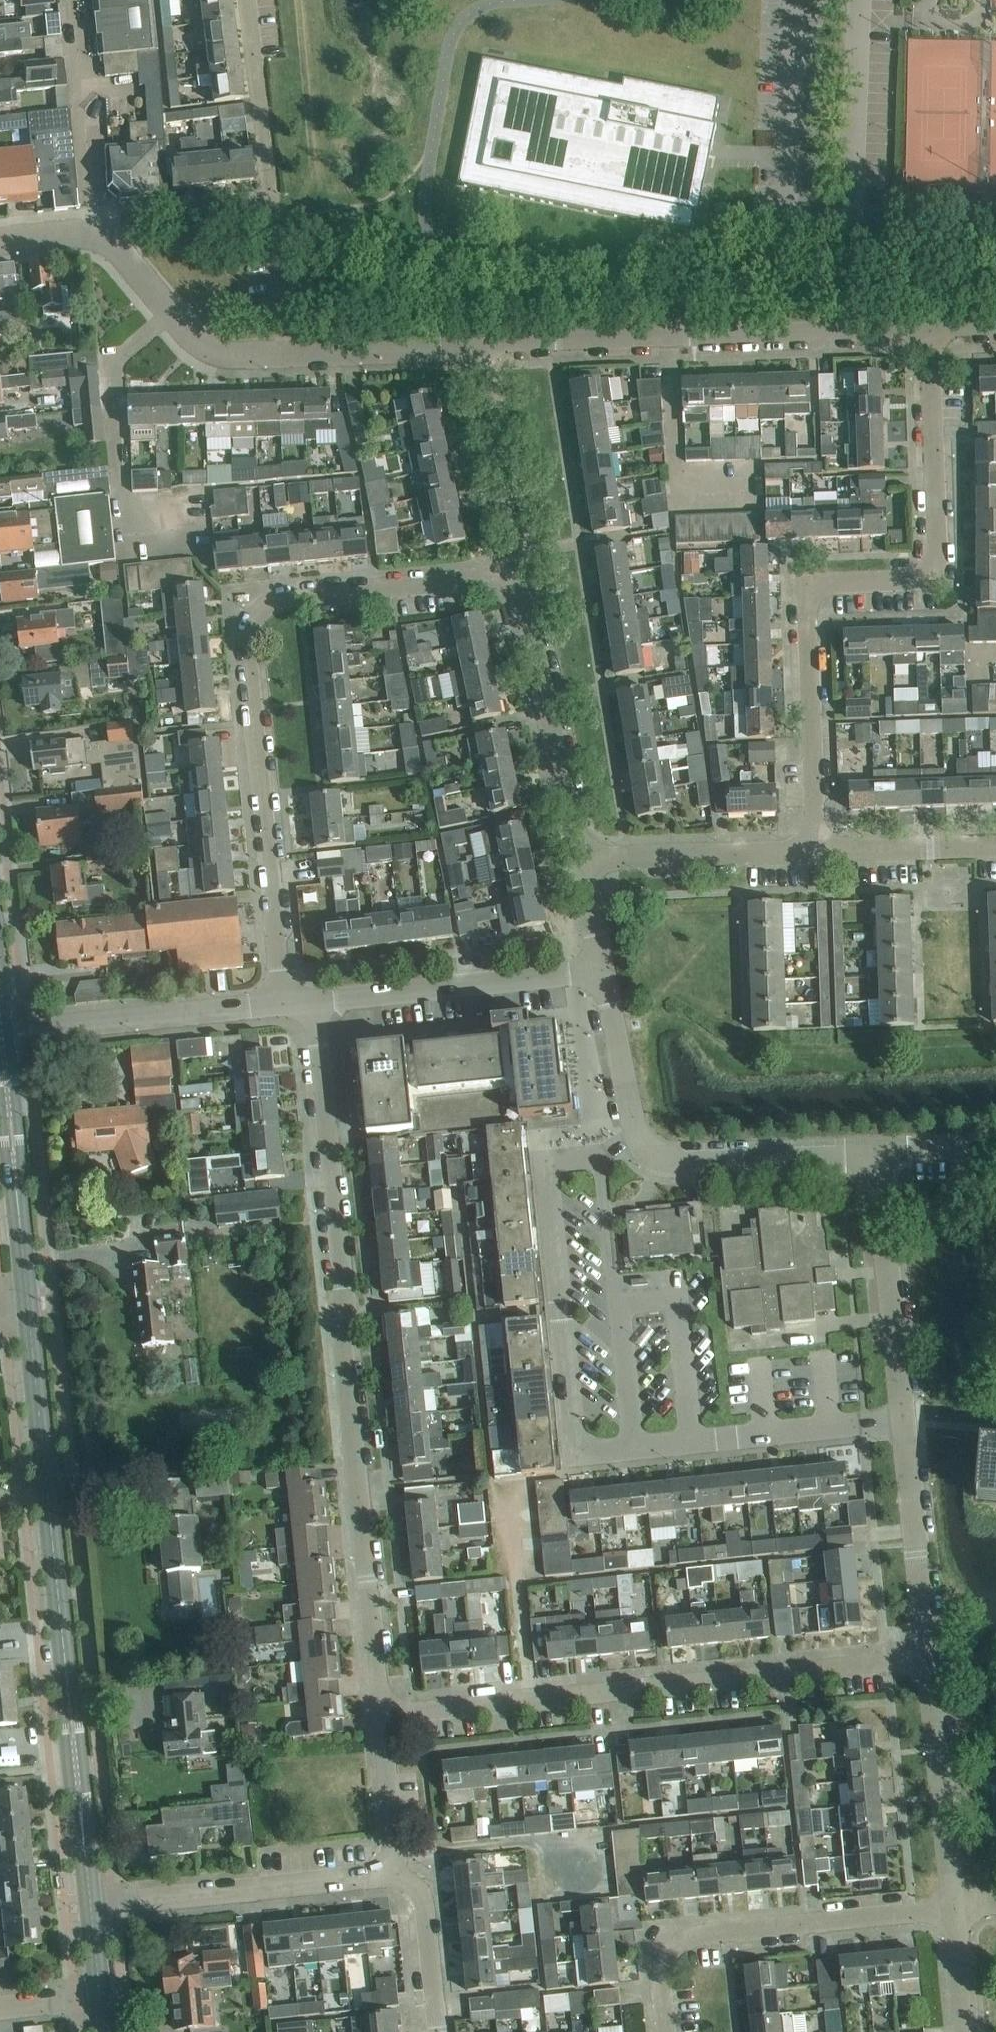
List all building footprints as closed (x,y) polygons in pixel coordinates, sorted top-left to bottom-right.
[(20,18),(44,16),(56,15),(55,4),(54,5),(53,0),(19,0),(20,18)] [(98,56),(103,55),(105,76),(138,73),(139,85),(161,83),(157,50),(152,0),(92,0),(98,56)] [(203,24),(233,20),(231,0),(200,0),(203,24)] [(171,28),(168,1),(159,2),(162,29),(171,28)] [(56,15),(44,16),(45,38),(60,36),(58,15),(56,15)] [(236,47),(233,20),(203,24),(206,50),(236,47)] [(19,40),(30,39),(29,25),(0,28),(0,43),(19,40)] [(174,54),(171,28),(162,29),(165,55),(174,54)] [(45,38),(43,38),(44,50),(45,62),(63,60),(61,36),(60,36),(45,38)] [(0,43),(0,54),(21,52),(19,40),(0,43)] [(236,47),(206,50),(210,76),(240,72),(236,47)] [(174,54),(165,55),(167,81),(176,80),(174,54)] [(458,185),(692,232),(706,162),(703,162),(706,148),(712,150),(717,126),(715,125),(720,98),(624,79),(623,87),(483,59),(458,185)] [(25,78),(9,80),(10,92),(54,87),(66,86),(63,60),(45,62),(23,65),(25,78)] [(240,72),(210,76),(213,102),(243,98),(240,72)] [(9,80),(0,81),(0,93),(10,92),(9,80)] [(176,80),(167,81),(170,108),(179,107),(176,80)] [(66,86),(54,87),(56,111),(68,110),(66,86)] [(0,93),(0,105),(12,103),(10,92),(0,93)] [(167,190),(162,101),(146,102),(147,127),(129,129),(130,144),(104,146),(106,173),(107,188),(107,189),(106,191),(107,191),(109,189),(119,197),(116,200),(117,201),(118,199),(120,199),(143,197),(155,197),(155,196),(167,195),(167,190)] [(243,103),(217,106),(218,117),(219,120),(245,117),(243,103)] [(217,106),(191,110),(192,120),(218,117),(217,106)] [(56,111),(27,114),(31,147),(0,150),(0,205),(37,201),(36,193),(64,190),(66,210),(78,208),(68,110),(56,111)] [(192,120),(191,110),(165,113),(166,124),(192,120)] [(250,151),(222,153),(225,183),(253,180),(250,151)] [(225,183),(222,153),(197,156),(200,186),(225,183)] [(200,186),(197,156),(169,159),(172,188),(200,186)] [(983,194),(970,194),(970,204),(983,204),(983,194)] [(51,259),(29,261),(31,281),(32,292),(41,291),(43,315),(57,314),(69,313),(66,289),(54,290),(51,259)] [(15,263),(0,265),(0,301),(6,300),(5,286),(21,284),(20,276),(17,276),(15,263)] [(25,324),(23,308),(0,310),(0,326),(25,324)] [(0,326),(0,335),(26,333),(25,324),(0,326)] [(31,373),(75,369),(73,353),(29,357),(31,373)] [(96,368),(68,371),(73,412),(100,408),(96,368)] [(981,370),(982,396),(995,395),(995,370),(981,370)] [(3,404),(2,390),(21,388),(21,389),(34,387),(34,391),(46,390),(44,374),(0,379),(0,404),(3,404)] [(881,374),(856,375),(847,375),(848,399),(882,397),(881,374)] [(822,400),(832,399),(838,399),(837,375),(821,376),(822,400)] [(809,376),(784,377),(785,414),(811,413),(809,376)] [(784,377),(759,378),(760,418),(760,420),(785,419),(785,414),(784,377)] [(759,378),(734,379),(735,419),(760,418),(759,378)] [(639,380),(639,398),(661,397),(661,379),(639,380)] [(735,419),(734,379),(709,380),(710,422),(735,422),(735,419)] [(575,410),(604,405),(600,380),(571,384),(575,410)] [(710,422),(709,380),(683,381),(685,423),(710,422)] [(630,400),(639,398),(637,384),(628,385),(630,400)] [(330,392),(305,393),(306,434),(306,441),(316,440),(316,431),(331,431),(330,392)] [(345,395),(349,415),(354,436),(355,435),(366,433),(358,392),(345,395)] [(306,434),(305,393),(280,394),(281,435),(306,434)] [(407,399),(410,411),(398,414),(401,426),(441,418),(435,393),(407,399)] [(281,435),(280,394),(255,395),(256,437),(281,436),(281,435)] [(230,395),(205,396),(206,425),(206,439),(231,438),(230,395)] [(256,437),(255,395),(230,395),(231,438),(256,437)] [(206,425),(205,396),(180,397),(181,426),(206,425)] [(180,397),(155,398),(156,427),(181,426),(180,397)] [(661,397),(639,398),(642,415),(648,414),(649,424),(661,422),(663,422),(661,397)] [(882,397),(848,399),(848,423),(883,422),(882,397)] [(156,427),(155,398),(129,399),(130,427),(143,427),(144,437),(157,437),(156,427)] [(832,399),(822,400),(823,423),(833,423),(832,399)] [(608,430),(604,405),(575,410),(579,434),(608,430)] [(100,408),(73,412),(75,427),(85,426),(87,445),(105,442),(100,408)] [(25,416),(0,419),(0,441),(8,440),(7,429),(39,426),(37,415),(25,416)] [(347,477),(358,474),(343,416),(331,419),(347,477)] [(441,418),(401,426),(406,450),(410,450),(446,442),(441,418)] [(649,424),(651,435),(662,434),(661,422),(649,424)] [(884,445),(883,422),(848,423),(849,446),(884,445)] [(979,424),(979,438),(995,437),(995,423),(979,424)] [(608,430),(579,434),(583,459),(612,456),(608,430)] [(366,433),(355,435),(357,445),(372,442),(370,432),(366,433)] [(651,435),(642,437),(644,449),(667,445),(665,433),(662,434),(651,435)] [(798,433),(787,433),(788,459),(819,458),(818,449),(799,450),(798,433)] [(823,447),(835,446),(835,436),(822,437),(823,447)] [(761,448),(761,439),(736,440),(737,461),(761,460),(761,448)] [(737,461),(736,440),(712,440),(713,462),(737,461)] [(451,467),(446,442),(410,450),(415,475),(423,473),(451,467)] [(995,467),(995,444),(977,444),(977,467),(995,467)] [(884,445),(849,446),(847,446),(847,455),(859,454),(859,470),(884,469),(884,445)] [(835,447),(835,446),(823,447),(823,458),(839,457),(838,447),(835,447)] [(661,448),(650,450),(652,464),(663,462),(661,448)] [(686,449),(687,462),(711,461),(711,448),(686,449)] [(783,448),(761,448),(761,460),(784,459),(783,448)] [(615,480),(612,456),(583,459),(587,484),(615,480)] [(380,479),(375,457),(362,459),(367,482),(380,479)] [(282,465),(283,478),(307,477),(306,464),(282,465)] [(812,464),(804,464),(804,476),(812,476),(812,464)] [(822,464),(812,464),(812,476),(822,476),(822,464)] [(282,465),(257,467),(257,480),(283,478),(282,465)] [(789,465),(765,466),(766,481),(790,480),(789,465)] [(257,467),(232,468),(232,481),(257,480),(257,467)] [(456,491),(451,467),(423,473),(427,497),(456,491)] [(977,467),(977,491),(995,491),(995,467),(977,467)] [(144,490),(158,489),(157,468),(143,468),(144,490)] [(232,468),(207,470),(207,483),(232,481),(232,468)] [(0,480),(0,502),(12,500),(11,491),(92,483),(92,485),(106,487),(108,487),(106,469),(0,480)] [(207,483),(207,470),(185,471),(185,484),(207,483)] [(172,472),(158,473),(158,491),(159,490),(172,487),(172,472)] [(863,490),(885,490),(885,475),(863,475),(863,490)] [(859,476),(851,476),(852,489),(860,489),(859,476)] [(361,478),(334,480),(335,491),(361,489),(361,478)] [(647,500),(667,496),(669,496),(666,479),(644,483),(647,500)] [(335,491),(334,480),(317,482),(318,493),(335,491)] [(615,480),(587,484),(591,509),(619,504),(615,480)] [(373,509),(394,504),(393,482),(371,484),(373,509)] [(285,508),(283,484),(274,485),(276,509),(285,508)] [(308,484),(289,486),(290,500),(310,498),(308,484)] [(237,517),(235,492),(234,489),(216,490),(219,519),(237,517)] [(246,491),(235,492),(237,517),(249,516),(246,491)] [(461,516),(456,491),(427,497),(433,522),(461,516)] [(977,491),(978,515),(995,515),(995,491),(977,491)] [(60,549),(62,568),(116,562),(108,495),(55,501),(60,549)] [(667,496),(647,500),(642,501),(645,517),(654,515),(669,513),(667,496)] [(625,503),(619,504),(591,509),(594,534),(632,528),(629,512),(626,512),(625,503)] [(395,507),(394,504),(373,509),(375,535),(397,530),(397,529),(390,530),(389,507),(395,507)] [(7,554),(25,552),(25,550),(34,549),(29,505),(21,506),(22,515),(0,518),(0,554),(7,554)] [(838,538),(837,513),(837,505),(813,506),(814,514),(814,539),(838,538)] [(861,512),(837,513),(838,538),(861,538),(861,512)] [(886,512),(861,512),(861,538),(887,537),(886,512)] [(744,514),(745,542),(759,541),(758,513),(744,514)] [(731,514),(717,515),(718,543),(732,542),(731,514)] [(744,514),(731,514),(732,542),(745,542),(744,514)] [(814,514),(791,515),(791,540),(814,539),(814,514)] [(704,543),(703,515),(689,516),(690,544),(704,543)] [(718,543),(717,515),(703,515),(704,543),(718,543)] [(791,540),(791,515),(767,516),(768,541),(791,540)] [(978,515),(978,538),(995,538),(995,515),(978,515)] [(466,540),(461,516),(433,522),(438,546),(466,540)] [(690,544),(689,516),(675,516),(676,545),(690,544)] [(342,560),(338,524),(338,520),(313,523),(314,533),(318,562),(342,560)] [(364,522),(338,524),(342,560),(368,557),(366,537),(365,528),(364,522)] [(397,530),(375,535),(377,556),(399,554),(397,530)] [(318,562),(314,533),(290,535),(293,565),(318,562)] [(290,535),(265,538),(268,567),(293,565),(290,535)] [(268,567),(265,538),(240,541),(243,570),(268,567)] [(978,538),(978,561),(995,561),(995,538),(978,538)] [(243,570),(240,541),(215,543),(218,572),(243,570)] [(601,577),(630,572),(626,547),(597,551),(601,577)] [(767,549),(742,550),(732,550),(732,559),(717,560),(717,575),(743,574),(768,573),(767,549)] [(700,553),(684,554),(684,562),(700,562),(700,553)] [(180,588),(194,587),(191,559),(177,561),(180,588)] [(180,588),(177,561),(164,562),(167,590),(180,588)] [(978,561),(978,586),(995,586),(995,561),(978,561)] [(164,562),(151,563),(154,591),(162,590),(167,590),(164,562)] [(684,576),(701,576),(700,562),(684,562),(684,576)] [(151,563),(138,565),(141,593),(154,591),(151,563)] [(118,580),(117,564),(101,565),(103,581),(118,580)] [(141,593),(138,565),(124,566),(127,594),(141,593)] [(661,567),(665,592),(677,590),(674,565),(661,567)] [(38,572),(37,572),(1,576),(4,603),(39,599),(37,585),(52,583),(52,581),(68,579),(67,569),(62,569),(38,572)] [(634,597),(630,572),(601,577),(605,601),(634,597)] [(768,573),(743,574),(744,597),(769,597),(768,573)] [(684,576),(685,586),(707,585),(707,575),(701,576),(684,576)] [(115,586),(99,588),(100,600),(116,598),(115,586)] [(180,588),(167,590),(162,590),(165,616),(176,615),(206,612),(203,586),(194,587),(180,588)] [(978,586),(978,610),(995,610),(995,586),(978,586)] [(634,597),(605,601),(609,626),(638,622),(634,597)] [(770,620),(769,597),(744,597),(745,621),(770,620)] [(127,659),(126,646),(126,645),(126,644),(124,629),(121,598),(116,598),(100,600),(107,661),(127,659)] [(667,601),(669,616),(682,614),(679,599),(667,601)] [(689,623),(704,622),(702,622),(702,599),(685,600),(689,623)] [(143,608),(127,610),(128,620),(134,619),(144,618),(143,608)] [(21,649),(41,647),(58,645),(56,629),(73,627),(71,614),(68,615),(67,612),(42,614),(42,618),(18,621),(21,649)] [(208,636),(206,612),(176,615),(178,639),(208,636)] [(458,647),(487,641),(482,616),(453,622),(458,647)] [(985,643),(984,616),(978,616),(978,628),(969,628),(970,643),(985,643)] [(984,616),(985,643),(995,643),(995,616),(984,616)] [(649,620),(638,622),(609,626),(612,651),(641,646),(653,644),(649,620)] [(770,620),(745,621),(731,621),(732,633),(745,632),(746,644),(771,643),(770,620)] [(705,623),(704,622),(689,623),(692,646),(706,646),(705,623)] [(135,628),(124,629),(126,644),(137,642),(135,628)] [(671,641),(682,640),(681,628),(670,630),(671,641)] [(964,628),(939,629),(940,654),(965,653),(964,628)] [(939,629),(917,630),(918,666),(928,666),(927,654),(940,654),(939,629)] [(318,658),(347,655),(344,630),(316,633),(318,658)] [(918,666),(917,630),(892,631),(893,656),(894,666),(917,665),(917,666),(918,666)] [(893,656),(892,631),(869,632),(870,657),(893,656)] [(387,651),(401,650),(398,632),(392,632),(392,642),(375,643),(376,652),(387,651)] [(870,657),(869,632),(845,633),(846,665),(870,664),(870,657)] [(208,636),(178,639),(181,664),(211,660),(208,636)] [(152,642),(152,651),(162,650),(161,641),(152,642)] [(487,641),(458,647),(464,671),(492,665),(487,641)] [(431,653),(432,652),(430,643),(416,646),(418,656),(431,653)] [(772,667),(771,643),(746,644),(746,668),(772,667)] [(127,659),(107,661),(89,663),(92,689),(104,688),(103,684),(128,681),(128,686),(150,683),(145,644),(126,646),(127,659)] [(709,645),(706,646),(692,646),(696,670),(709,669),(709,645)] [(641,646),(612,651),(616,676),(645,671),(641,646)] [(401,650),(387,651),(390,676),(405,674),(401,650)] [(433,661),(431,653),(418,656),(407,658),(409,666),(433,661)] [(349,680),(347,655),(318,658),(321,683),(349,680)] [(684,657),(674,659),(676,672),(686,671),(684,657)] [(211,660),(181,664),(183,679),(184,689),(213,685),(211,660)] [(492,665),(464,671),(468,695),(497,690),(492,665)] [(772,667),(746,668),(734,668),(735,692),(773,690),(772,667)] [(710,669),(709,669),(696,670),(700,693),(710,693),(713,693),(710,669)] [(943,701),(927,701),(926,671),(918,671),(919,702),(920,716),(943,715),(943,701)] [(405,674),(390,676),(386,676),(389,701),(392,701),(410,699),(405,674)] [(45,714),(61,712),(60,704),(86,701),(83,675),(25,682),(28,707),(44,706),(45,714)] [(695,696),(692,675),(664,679),(667,699),(695,696)] [(157,692),(184,689),(183,679),(156,682),(157,692)] [(349,680),(321,683),(323,708),(351,705),(349,680)] [(216,711),(213,685),(184,689),(185,702),(186,714),(216,711)] [(987,713),(986,685),(972,686),(973,714),(987,713)] [(986,685),(987,713),(995,713),(995,685),(986,685)] [(418,706),(432,703),(430,689),(415,692),(418,706)] [(623,718),(652,714),(648,689),(619,693),(623,718)] [(502,715),(497,690),(468,695),(474,720),(502,715)] [(773,690),(735,692),(736,715),(773,714),(773,690)] [(943,701),(943,715),(967,714),(966,690),(942,691),(943,701)] [(871,692),(861,692),(862,702),(867,702),(871,702),(871,692)] [(710,693),(700,693),(704,717),(716,716),(713,716),(710,693)] [(410,699),(392,701),(392,712),(412,710),(410,699)] [(895,699),(885,699),(886,717),(896,717),(896,706),(895,703),(895,699)] [(871,702),(867,702),(862,702),(847,703),(848,718),(872,717),(871,702)] [(351,705),(323,708),(326,732),(354,730),(351,705)] [(896,706),(896,717),(917,716),(916,705),(896,706)] [(699,717),(697,708),(680,710),(681,720),(699,717)] [(652,714),(623,718),(627,743),(656,739),(652,714)] [(774,738),(773,714),(736,715),(737,740),(774,738)] [(413,715),(403,716),(404,725),(413,725),(415,724),(413,715)] [(716,716),(704,717),(708,743),(720,743),(716,716)] [(424,738),(451,733),(448,719),(421,724),(424,738)] [(991,732),(990,719),(968,720),(968,732),(991,732)] [(968,732),(968,720),(943,721),(944,733),(968,732)] [(920,721),(896,722),(897,734),(921,733),(920,721)] [(943,721),(920,721),(921,733),(944,733),(943,721)] [(897,734),(896,722),(882,722),(883,735),(897,734)] [(90,739),(84,740),(32,745),(35,771),(104,763),(106,780),(77,783),(78,792),(142,785),(137,741),(134,741),(132,723),(108,725),(110,742),(91,744),(90,739)] [(403,726),(404,749),(414,749),(413,725),(404,725),(403,726)] [(873,743),(873,725),(856,725),(857,744),(873,743)] [(206,730),(186,732),(179,733),(181,749),(191,748),(193,770),(222,767),(219,742),(208,743),(206,730)] [(354,730),(326,732),(329,757),(356,755),(354,730)] [(506,732),(478,738),(469,740),(474,765),(483,763),(511,758),(506,732)] [(691,759),(706,756),(702,732),(687,734),(691,759)] [(656,739),(627,743),(631,768),(660,763),(656,739)] [(752,763),(775,762),(774,741),(751,742),(752,763)] [(433,742),(422,745),(429,775),(439,772),(437,761),(433,742)] [(751,744),(739,745),(739,757),(751,756),(751,744)] [(732,782),(728,746),(712,748),(716,784),(732,782)] [(385,752),(386,762),(399,761),(398,751),(385,752)] [(359,780),(356,755),(329,757),(331,783),(359,780)] [(706,756),(691,759),(694,783),(699,783),(710,781),(706,756)] [(148,775),(168,773),(166,757),(146,760),(148,775)] [(516,782),(511,758),(483,763),(488,788),(516,782)] [(958,781),(946,782),(947,807),(971,806),(969,760),(957,760),(958,781)] [(981,760),(969,760),(971,806),(994,805),(993,771),(981,772),(981,760)] [(421,761),(406,763),(408,776),(423,774),(421,761)] [(660,763),(631,768),(634,792),(663,788),(660,763)] [(222,767),(193,770),(196,795),(225,792),(222,767)] [(169,786),(168,773),(148,775),(149,789),(169,786)] [(945,773),(922,774),(924,808),(947,807),(946,782),(945,773)] [(924,808),(922,774),(898,775),(900,809),(924,808)] [(900,809),(898,775),(875,776),(876,784),(877,809),(900,809)] [(714,807),(710,781),(699,783),(702,808),(714,807)] [(516,782),(488,788),(493,812),(521,807),(516,782)] [(435,799),(448,796),(463,793),(461,784),(433,789),(435,799)] [(877,809),(876,784),(850,785),(851,810),(877,809)] [(112,789),(72,794),(73,795),(97,792),(99,806),(99,814),(100,814),(116,812),(115,805),(130,803),(130,806),(145,804),(143,786),(112,789)] [(674,786),(663,788),(634,792),(638,818),(667,813),(665,802),(676,800),(674,786)] [(776,788),(752,789),(752,814),(777,813),(776,788)] [(752,814),(752,789),(728,790),(729,815),(752,814)] [(227,817),(225,792),(196,795),(199,820),(227,817)] [(314,823),(344,820),(341,794),(312,797),(314,823)] [(450,811),(448,796),(435,799),(441,830),(469,825),(466,808),(450,811)] [(42,845),(62,843),(66,842),(67,846),(79,844),(79,841),(82,840),(81,825),(92,823),(92,820),(101,819),(100,814),(99,814),(99,806),(39,813),(42,845)] [(383,806),(369,808),(370,817),(384,816),(383,806)] [(171,823),(171,812),(147,814),(148,824),(171,823)] [(384,816),(370,817),(371,827),(385,826),(384,816)] [(227,817),(199,820),(188,821),(191,846),(201,845),(230,842),(227,817)] [(346,845),(344,820),(314,823),(317,848),(346,845)] [(162,847),(159,824),(147,826),(150,849),(162,847)] [(525,824),(497,830),(483,833),(488,858),(530,849),(525,824)] [(464,830),(441,834),(447,866),(459,864),(455,846),(467,844),(464,830)] [(417,842),(417,852),(437,851),(436,841),(417,842)] [(201,845),(202,857),(191,858),(192,870),(204,869),(232,866),(230,842),(201,845)] [(105,844),(87,846),(88,856),(106,854),(105,844)] [(396,847),(397,861),(410,860),(408,845),(396,847)] [(391,847),(366,850),(366,851),(367,866),(393,863),(391,847)] [(180,871),(178,848),(156,851),(159,873),(180,871)] [(530,849),(488,858),(493,883),(508,880),(535,874),(530,849)] [(345,893),(355,892),(354,875),(364,874),(362,850),(342,852),(343,860),(345,876),(343,876),(345,893)] [(106,854),(88,856),(89,865),(111,863),(110,854),(106,854)] [(343,876),(345,876),(343,860),(319,862),(321,879),(343,876)] [(451,890),(466,887),(462,864),(447,867),(451,890)] [(232,866),(204,869),(206,895),(235,892),(232,866)] [(371,891),(381,890),(378,867),(369,868),(371,891)] [(53,870),(54,873),(57,905),(74,903),(74,908),(106,905),(103,887),(81,888),(79,868),(53,870)] [(160,901),(170,901),(167,873),(157,874),(160,901)] [(540,898),(535,874),(508,880),(513,904),(540,898)] [(374,918),(370,919),(367,898),(347,900),(349,921),(353,949),(378,946),(374,918)] [(540,898),(513,904),(498,907),(500,918),(504,936),(519,933),(519,929),(545,923),(540,898)] [(878,926),(911,925),(910,900),(878,901),(878,926)] [(108,965),(107,956),(153,951),(153,952),(180,950),(182,974),(243,968),(236,902),(149,910),(150,916),(59,926),(63,961),(90,958),(91,967),(108,965)] [(473,902),(455,906),(457,916),(475,912),(473,902)] [(834,928),(843,927),(842,902),(833,903),(834,928)] [(818,928),(828,928),(827,903),(818,903),(818,928)] [(751,931),(783,929),(782,904),(750,906),(751,931)] [(477,923),(500,918),(498,907),(475,912),(457,916),(460,936),(478,932),(477,923)] [(449,909),(424,912),(427,939),(453,936),(449,909)] [(427,939),(424,912),(399,915),(402,943),(427,939)] [(399,915),(374,918),(378,946),(402,943),(399,915)] [(353,949),(349,921),(324,924),(328,953),(353,949)] [(911,925),(878,926),(879,951),(912,950),(911,925)] [(843,927),(834,928),(835,953),(844,952),(843,927)] [(828,928),(818,928),(819,953),(829,953),(828,928)] [(784,955),(783,929),(751,931),(752,956),(784,955)] [(912,950),(879,951),(880,976),(912,975),(912,950)] [(850,952),(844,952),(835,953),(835,978),(845,977),(850,977),(850,952)] [(829,953),(819,953),(820,978),(830,978),(829,953)] [(785,980),(784,955),(752,956),(752,981),(785,980)] [(912,975),(880,976),(881,1001),(913,1000),(912,975)] [(845,977),(835,978),(836,1003),(846,1003),(845,977)] [(830,978),(820,978),(821,1003),(831,1003),(830,978)] [(785,1005),(785,980),(752,981),(753,1006),(785,1005)] [(914,1025),(913,1000),(881,1001),(882,1026),(914,1025)] [(831,1003),(821,1003),(822,1029),(831,1028),(831,1003)] [(846,1003),(836,1003),(837,1028),(846,1028),(846,1020),(846,1003)] [(785,1005),(753,1006),(754,1031),(786,1030),(785,1005)] [(454,1135),(521,1128),(521,1126),(528,1125),(528,1127),(537,1126),(575,1122),(567,1048),(565,1026),(531,1030),(530,1018),(493,1022),(494,1033),(378,1046),(378,1048),(362,1049),(361,1047),(359,1048),(368,1136),(410,1132),(411,1139),(454,1135)] [(862,1019),(846,1020),(846,1028),(862,1027),(862,1019)] [(246,1079),(274,1076),(272,1052),(245,1054),(243,1036),(211,1039),(213,1058),(243,1055),(246,1079)] [(206,1040),(177,1043),(179,1062),(208,1059),(206,1040)] [(139,1110),(131,1110),(132,1125),(142,1124),(143,1135),(145,1135),(178,1132),(175,1098),(172,1098),(170,1081),(173,1081),(170,1047),(133,1051),(139,1110)] [(234,1093),(235,1105),(277,1101),(276,1091),(280,1090),(278,1077),(274,1077),(274,1076),(246,1079),(247,1092),(234,1093)] [(213,1094),(212,1085),(181,1088),(182,1097),(213,1094)] [(279,1126),(277,1101),(235,1105),(238,1130),(251,1129),(279,1126)] [(132,1125),(131,1110),(78,1115),(80,1136),(74,1136),(75,1151),(81,1151),(82,1152),(118,1148),(126,1173),(155,1163),(145,1135),(143,1135),(142,1124),(132,1125)] [(191,1134),(202,1133),(200,1116),(189,1117),(191,1134)] [(279,1126),(251,1129),(253,1154),(282,1151),(279,1126)] [(456,1161),(524,1154),(521,1128),(454,1135),(456,1161)] [(429,1163),(441,1162),(439,1139),(427,1140),(429,1163)] [(371,1169),(400,1166),(398,1142),(391,1143),(391,1141),(369,1143),(371,1169)] [(211,1159),(226,1157),(225,1147),(210,1148),(211,1159)] [(282,1151),(253,1154),(241,1156),(244,1181),(285,1177),(282,1151)] [(524,1154),(456,1161),(447,1162),(450,1187),(465,1185),(488,1183),(527,1179),(524,1154)] [(214,1193),(211,1160),(191,1162),(194,1195),(214,1193)] [(441,1162),(429,1163),(432,1188),(444,1187),(441,1162)] [(400,1166),(371,1169),(374,1194),(403,1191),(400,1166)] [(488,1183),(465,1185),(467,1212),(477,1211),(479,1211),(491,1210),(529,1206),(527,1179),(488,1183)] [(278,1215),(275,1188),(218,1194),(221,1221),(278,1215)] [(415,1190),(403,1191),(374,1194),(377,1218),(405,1215),(418,1214),(415,1190)] [(441,1212),(450,1211),(448,1191),(434,1192),(436,1212),(441,1211),(441,1212)] [(836,1311),(833,1287),(833,1284),(837,1283),(836,1269),(831,1269),(830,1252),(826,1253),(824,1230),(818,1231),(816,1210),(790,1213),(789,1208),(779,1209),(778,1201),(769,1202),(770,1210),(759,1211),(760,1220),(751,1221),(752,1230),(743,1231),(744,1239),(722,1241),(725,1268),(721,1269),(726,1322),(734,1321),(735,1329),(752,1327),(752,1329),(752,1335),(767,1334),(767,1331),(785,1329),(785,1324),(816,1321),(815,1313),(836,1311)] [(479,1211),(477,1211),(478,1222),(479,1235),(493,1233),(532,1230),(529,1206),(491,1210),(479,1211)] [(631,1259),(695,1253),(691,1219),(700,1218),(700,1222),(702,1222),(700,1206),(699,1206),(699,1208),(627,1216),(631,1259)] [(450,1211),(441,1212),(444,1237),(452,1236),(450,1211)] [(405,1215),(377,1218),(379,1243),(408,1240),(405,1215)] [(478,1222),(469,1223),(470,1237),(479,1236),(479,1235),(478,1222)] [(493,1233),(479,1235),(479,1236),(480,1248),(482,1260),(496,1259),(507,1258),(534,1255),(532,1230),(493,1233)] [(184,1235),(175,1236),(155,1239),(157,1255),(158,1255),(159,1264),(134,1267),(144,1347),(167,1345),(160,1282),(169,1281),(168,1268),(188,1266),(184,1235)] [(452,1236),(444,1237),(446,1262),(454,1261),(452,1236)] [(479,1236),(470,1237),(471,1249),(480,1248),(479,1236)] [(408,1240),(379,1243),(382,1268),(421,1264),(419,1252),(409,1253),(408,1240)] [(480,1248),(471,1249),(472,1261),(482,1260),(480,1248)] [(496,1259),(482,1260),(483,1273),(484,1286),(498,1284),(537,1280),(534,1255),(507,1258),(496,1259)] [(482,1260),(472,1261),(474,1274),(483,1273),(482,1260)] [(454,1261),(446,1262),(450,1296),(458,1296),(454,1261)] [(421,1264),(382,1268),(385,1294),(393,1293),(394,1302),(414,1300),(413,1291),(423,1289),(421,1264)] [(483,1273),(474,1274),(475,1286),(484,1286),(483,1273)] [(498,1284),(484,1286),(485,1298),(486,1310),(501,1308),(520,1307),(539,1305),(537,1280),(498,1284)] [(484,1286),(475,1286),(476,1299),(485,1298),(484,1286)] [(485,1298),(476,1299),(477,1311),(486,1310),(485,1298)] [(390,1342),(418,1339),(432,1338),(431,1326),(417,1327),(416,1314),(387,1317),(387,1318),(383,1319),(385,1332),(389,1332),(390,1342)] [(502,1324),(488,1326),(490,1338),(491,1351),(505,1350),(544,1346),(541,1320),(521,1322),(502,1324)] [(465,1321),(445,1323),(445,1324),(446,1336),(456,1335),(466,1334),(465,1321)] [(488,1326),(479,1327),(481,1339),(490,1338),(488,1326)] [(490,1338),(481,1339),(482,1352),(491,1351),(490,1338)] [(421,1364),(418,1339),(390,1342),(392,1367),(421,1364)] [(473,1343),(457,1345),(459,1361),(464,1360),(475,1359),(473,1343)] [(544,1346),(505,1350),(491,1351),(492,1363),(493,1376),(493,1377),(507,1375),(546,1371),(544,1346)] [(491,1351),(482,1352),(483,1364),(492,1363),(491,1351)] [(199,1382),(197,1358),(186,1359),(189,1383),(199,1382)] [(475,1359),(464,1360),(466,1385),(478,1384),(475,1359)] [(492,1363),(483,1364),(484,1376),(493,1376),(492,1363)] [(421,1364),(392,1367),(395,1392),(424,1389),(442,1387),(440,1374),(422,1375),(421,1364)] [(496,1401),(487,1401),(487,1403),(510,1400),(549,1396),(546,1371),(507,1375),(493,1377),(495,1388),(496,1401)] [(493,1376),(484,1376),(486,1389),(495,1388),(493,1377),(493,1376)] [(466,1385),(452,1386),(453,1396),(479,1394),(478,1384),(466,1385)] [(495,1388),(486,1389),(487,1401),(496,1401),(495,1388)] [(426,1414),(424,1389),(395,1392),(397,1417),(426,1414)] [(510,1400),(487,1403),(490,1428),(512,1425),(551,1422),(549,1396),(510,1400)] [(429,1438),(426,1414),(397,1417),(400,1442),(429,1438)] [(512,1425),(490,1428),(492,1453),(515,1451),(554,1447),(551,1422),(512,1425)] [(475,1424),(456,1426),(457,1435),(476,1433),(475,1424)] [(450,1436),(429,1438),(400,1442),(403,1467),(412,1466),(413,1482),(433,1480),(431,1464),(430,1450),(451,1448),(450,1436)] [(976,1492),(995,1493),(995,1440),(981,1439),(976,1492)] [(515,1451),(492,1453),(494,1479),(503,1478),(535,1474),(556,1472),(554,1447),(515,1451)] [(462,1459),(463,1473),(475,1472),(474,1458),(462,1459)] [(845,1465),(819,1468),(823,1496),(848,1493),(845,1465)] [(819,1468),(795,1470),(799,1508),(799,1512),(824,1509),(823,1496),(819,1468)] [(290,1508),(327,1504),(325,1482),(304,1485),(303,1472),(320,1470),(320,1469),(265,1475),(266,1490),(288,1488),(290,1508)] [(799,1508),(795,1470),(770,1473),(773,1502),(773,1501),(774,1511),(799,1508)] [(250,1472),(231,1474),(232,1485),(251,1483),(250,1472)] [(773,1502),(770,1473),(745,1475),(748,1504),(773,1502)] [(745,1475),(720,1478),(723,1507),(748,1504),(745,1475)] [(171,1502),(183,1501),(196,1499),(229,1495),(227,1477),(169,1484),(171,1502)] [(723,1507),(720,1478),(696,1481),(699,1509),(711,1508),(713,1523),(725,1522),(723,1507)] [(565,1493),(564,1480),(536,1482),(537,1496),(565,1493)] [(696,1481),(670,1483),(674,1512),(675,1525),(688,1524),(686,1511),(699,1509),(696,1481)] [(670,1483),(646,1486),(649,1515),(674,1512),(670,1483)] [(646,1486),(621,1489),(624,1517),(626,1533),(638,1531),(637,1516),(649,1515),(646,1486)] [(409,1530),(438,1528),(435,1503),(434,1487),(413,1489),(415,1505),(407,1506),(409,1530)] [(621,1489),(596,1491),(599,1520),(624,1517),(621,1489)] [(599,1520),(596,1491),(571,1494),(574,1523),(587,1521),(588,1536),(601,1534),(599,1520)] [(566,1506),(565,1493),(537,1496),(539,1509),(566,1506)] [(183,1501),(184,1519),(163,1521),(163,1522),(166,1522),(168,1542),(165,1543),(168,1574),(171,1574),(174,1608),(192,1606),(189,1573),(190,1573),(189,1567),(203,1565),(196,1499),(183,1501)] [(327,1504),(290,1508),(292,1528),(274,1530),(275,1549),(310,1545),(308,1528),(329,1526),(327,1504)] [(459,1526),(486,1523),(484,1504),(458,1506),(459,1526)] [(566,1506),(539,1509),(540,1523),(568,1520),(566,1506)] [(569,1533),(568,1520),(540,1523),(541,1536),(569,1533)] [(486,1523),(459,1526),(461,1538),(487,1536),(486,1523)] [(441,1552),(438,1528),(409,1530),(412,1555),(441,1552)] [(851,1528),(826,1530),(827,1535),(828,1548),(854,1545),(853,1543),(852,1530),(851,1528)] [(727,1545),(729,1559),(744,1558),(742,1532),(726,1534),(727,1545)] [(245,1533),(236,1541),(245,1550),(253,1541),(245,1533)] [(571,1547),(569,1533),(541,1536),(543,1549),(571,1547)] [(827,1535),(802,1537),(803,1552),(828,1549),(828,1548),(827,1535)] [(803,1552),(802,1537),(777,1540),(778,1554),(803,1552)] [(777,1540),(752,1542),(754,1557),(778,1554),(777,1540)] [(704,1561),(704,1554),(690,1556),(689,1544),(677,1545),(678,1551),(679,1563),(704,1561)] [(310,1545),(275,1549),(277,1567),(296,1565),(298,1585),(335,1581),(333,1560),(312,1562),(310,1545)] [(729,1559),(727,1545),(703,1547),(704,1554),(704,1561),(729,1559)] [(571,1547),(543,1549),(544,1563),(572,1560),(571,1547)] [(481,1549),(469,1550),(470,1559),(482,1558),(481,1549)] [(239,1590),(254,1589),(251,1564),(257,1563),(256,1551),(235,1553),(238,1575),(239,1590)] [(679,1563),(678,1551),(669,1552),(670,1564),(679,1563)] [(441,1552),(412,1555),(415,1582),(443,1579),(441,1552)] [(653,1552),(628,1555),(630,1568),(655,1566),(653,1552)] [(828,1580),(857,1578),(854,1552),(826,1555),(828,1580)] [(630,1568),(628,1555),(603,1557),(605,1571),(630,1568)] [(605,1571),(603,1557),(578,1560),(580,1573),(605,1571)] [(573,1573),(572,1560),(544,1563),(545,1576),(573,1573)] [(771,1586),(785,1585),(782,1561),(768,1562),(771,1586)] [(748,1564),(737,1565),(738,1574),(739,1583),(750,1581),(749,1577),(748,1564)] [(737,1565),(712,1567),(713,1577),(738,1574),(737,1565)] [(713,1577),(712,1567),(687,1570),(688,1580),(689,1589),(704,1588),(703,1585),(714,1584),(713,1577)] [(617,1577),(618,1588),(619,1599),(633,1597),(631,1576),(617,1577)] [(618,1588),(617,1577),(592,1580),(593,1591),(618,1588)] [(466,1583),(467,1595),(480,1594),(508,1591),(507,1578),(466,1583)] [(857,1578),(828,1580),(831,1605),(859,1602),(857,1578)] [(592,1580),(567,1582),(568,1594),(593,1591),(592,1580)] [(688,1580),(677,1581),(678,1591),(689,1589),(688,1580)] [(335,1581),(298,1585),(301,1606),(282,1608),(284,1625),(284,1626),(314,1623),(336,1621),(335,1620),(318,1621),(317,1605),(337,1603),(335,1581)] [(467,1595),(466,1583),(441,1585),(442,1598),(467,1595)] [(789,1584),(785,1585),(771,1586),(773,1611),(791,1609),(789,1584)] [(442,1598),(441,1585),(415,1588),(417,1600),(442,1598)] [(767,1609),(755,1610),(752,1591),(740,1592),(742,1612),(745,1641),(771,1638),(767,1609)] [(470,1624),(483,1622),(480,1594),(467,1595),(470,1624)] [(859,1602),(831,1605),(834,1631),(862,1628),(859,1602)] [(717,1614),(705,1616),(704,1604),(691,1605),(692,1617),(695,1646),(720,1643),(717,1614)] [(647,1622),(637,1623),(635,1609),(620,1610),(624,1653),(650,1651),(647,1622)] [(794,1636),(791,1609),(773,1611),(776,1638),(794,1636)] [(624,1653),(620,1610),(595,1613),(597,1627),(600,1656),(624,1653)] [(742,1612),(717,1614),(720,1643),(745,1641),(742,1612)] [(575,1659),(572,1630),(570,1616),(531,1620),(533,1644),(548,1642),(550,1661),(575,1659)] [(695,1646),(692,1617),(667,1620),(670,1649),(695,1646)] [(483,1622),(470,1624),(474,1669),(500,1666),(499,1658),(510,1656),(508,1638),(497,1639),(488,1639),(486,1622),(483,1622)] [(284,1626),(284,1625),(281,1625),(283,1644),(301,1642),(303,1663),(339,1659),(337,1637),(316,1639),(314,1623),(284,1626)] [(459,1642),(447,1643),(450,1672),(474,1669),(470,1624),(457,1625),(459,1642)] [(597,1627),(572,1630),(575,1659),(600,1656),(597,1627)] [(450,1672),(447,1643),(421,1646),(424,1674),(450,1672)] [(242,1652),(233,1653),(235,1666),(248,1665),(247,1656),(242,1652)] [(208,1669),(233,1667),(232,1655),(207,1657),(208,1669)] [(339,1659),(303,1663),(305,1683),(287,1685),(289,1704),(307,1702),(307,1701),(322,1700),(322,1699),(320,1683),(341,1680),(339,1659)] [(14,1695),(11,1665),(0,1666),(0,1696),(14,1695)] [(235,1685),(234,1670),(206,1672),(208,1687),(235,1685)] [(250,1670),(238,1671),(239,1684),(247,1684),(251,1679),(250,1670)] [(0,1696),(0,1726),(17,1724),(14,1695),(0,1696)] [(169,1758),(189,1756),(217,1753),(215,1732),(205,1733),(201,1697),(167,1700),(169,1717),(177,1716),(178,1736),(167,1737),(169,1758)] [(307,1701),(307,1702),(309,1722),(289,1724),(286,1727),(287,1738),(343,1733),(343,1732),(326,1733),(325,1721),(345,1719),(343,1697),(322,1699),(322,1700),(307,1701)] [(256,1740),(254,1724),(240,1726),(242,1741),(256,1740)] [(781,1728),(756,1731),(759,1759),(784,1757),(781,1728)] [(834,1758),(875,1754),(873,1728),(844,1731),(845,1743),(823,1746),(824,1759),(834,1758)] [(759,1759),(756,1731),(730,1734),(733,1762),(759,1759)] [(730,1734),(706,1736),(709,1765),(733,1762),(730,1734)] [(794,1762),(806,1761),(803,1735),(791,1736),(794,1762)] [(709,1765),(706,1736),(681,1739),(684,1767),(709,1765)] [(684,1767),(681,1739),(656,1741),(661,1784),(675,1783),(673,1768),(684,1767)] [(661,1784),(656,1741),(631,1744),(632,1753),(617,1754),(619,1774),(647,1771),(648,1785),(661,1784)] [(569,1751),(573,1793),(587,1792),(586,1778),(613,1775),(611,1755),(595,1757),(594,1748),(569,1751)] [(569,1751),(544,1753),(547,1782),(559,1781),(561,1794),(573,1793),(569,1751)] [(544,1753),(519,1756),(522,1785),(547,1782),(544,1753)] [(878,1779),(875,1754),(834,1758),(835,1768),(848,1767),(849,1781),(878,1779)] [(522,1785),(519,1756),(494,1759),(497,1787),(522,1785)] [(497,1787),(494,1759),(470,1761),(473,1790),(497,1787)] [(473,1790),(470,1761),(444,1764),(449,1806),(474,1803),(473,1790)] [(806,1761),(794,1762),(796,1786),(808,1785),(806,1761)] [(246,1765),(228,1767),(230,1786),(231,1804),(232,1804),(249,1802),(246,1765)] [(878,1779),(849,1781),(852,1806),(881,1804),(878,1779)] [(811,1810),(808,1785),(796,1786),(799,1811),(811,1810)] [(26,1815),(24,1791),(0,1793),(0,1819),(16,1818),(17,1820),(21,1820),(21,1815),(26,1815)] [(773,1794),(762,1795),(764,1808),(774,1807),(773,1794)] [(764,1808),(762,1795),(747,1797),(748,1810),(764,1808)] [(737,1796),(712,1799),(714,1814),(739,1811),(737,1796)] [(714,1814),(712,1799),(688,1802),(690,1816),(714,1814)] [(254,1847),(252,1827),(249,1802),(232,1804),(231,1804),(182,1809),(162,1811),(164,1826),(147,1828),(150,1858),(199,1853),(196,1824),(234,1820),(237,1849),(254,1847)] [(663,1805),(664,1819),(673,1818),(672,1804),(663,1805)] [(883,1829),(881,1804),(852,1806),(854,1831),(883,1829)] [(811,1810),(799,1811),(801,1836),(813,1835),(811,1810)] [(764,1815),(766,1828),(793,1825),(792,1812),(764,1815)] [(527,1835),(526,1823),(525,1813),(516,1814),(518,1836),(527,1835)] [(577,1830),(575,1814),(550,1817),(551,1820),(552,1833),(577,1830)] [(0,1819),(0,1846),(29,1843),(26,1815),(21,1815),(21,1820),(17,1820),(16,1818),(0,1819)] [(766,1828),(764,1815),(739,1818),(741,1830),(766,1828)] [(741,1830),(739,1818),(715,1821),(716,1833),(718,1844),(728,1843),(727,1832),(741,1830)] [(526,1823),(527,1835),(540,1834),(552,1833),(551,1820),(538,1821),(526,1823)] [(716,1833),(715,1821),(690,1823),(692,1836),(716,1833)] [(690,1823),(665,1826),(667,1839),(692,1836),(690,1823)] [(501,1825),(490,1827),(491,1839),(502,1838),(501,1825)] [(667,1839),(665,1826),(641,1829),(642,1841),(667,1839)] [(478,1840),(477,1828),(451,1830),(452,1843),(478,1840)] [(642,1841),(641,1829),(613,1832),(614,1846),(642,1843),(642,1841)] [(883,1829),(854,1831),(857,1856),(886,1853),(883,1829)] [(813,1835),(801,1836),(804,1861),(830,1859),(827,1833),(813,1835)] [(0,1846),(0,1871),(22,1869),(22,1871),(26,1871),(26,1866),(31,1866),(29,1843),(0,1846)] [(644,1857),(642,1843),(614,1846),(615,1859),(644,1857)] [(886,1853),(857,1856),(844,1857),(847,1883),(860,1881),(879,1879),(888,1878),(886,1853)] [(644,1857),(615,1859),(617,1872),(645,1869),(644,1857)] [(769,1861),(772,1890),(798,1888),(795,1859),(769,1861)] [(831,1871),(830,1859),(804,1861),(806,1887),(820,1885),(818,1872),(831,1871)] [(772,1890),(769,1861),(744,1864),(748,1893),(772,1890)] [(528,1869),(503,1872),(484,1874),(483,1863),(455,1866),(458,1891),(486,1888),(529,1883),(528,1869)] [(748,1893),(744,1864),(719,1867),(722,1896),(748,1893)] [(31,1866),(26,1866),(26,1871),(22,1871),(22,1869),(0,1871),(0,1896),(0,1897),(34,1893),(31,1866)] [(719,1867),(695,1869),(698,1898),(722,1896),(719,1867)] [(646,1880),(645,1874),(645,1869),(617,1872),(618,1883),(646,1880)] [(695,1869),(670,1872),(673,1901),(698,1898),(695,1869)] [(670,1872),(645,1874),(646,1880),(647,1894),(648,1903),(673,1901),(670,1872)] [(879,1879),(860,1881),(861,1893),(881,1890),(879,1879)] [(647,1894),(646,1880),(618,1883),(619,1897),(647,1894)] [(516,1885),(517,1894),(530,1893),(529,1883),(516,1885)] [(487,1895),(486,1888),(458,1891),(460,1915),(489,1912),(508,1910),(506,1893),(487,1895)] [(37,1916),(34,1893),(0,1897),(3,1922),(28,1920),(28,1922),(32,1922),(31,1916),(37,1916)] [(585,1935),(613,1932),(610,1898),(561,1903),(562,1913),(583,1911),(584,1922),(572,1923),(573,1936),(585,1935)] [(520,1908),(530,1907),(530,1899),(519,1900),(520,1908)] [(554,1938),(551,1913),(551,1904),(537,1905),(538,1914),(541,1940),(554,1938)] [(534,1932),(532,1911),(519,1912),(521,1933),(534,1932)] [(489,1912),(460,1915),(463,1940),(491,1937),(489,1912)] [(390,1913),(365,1916),(368,1945),(369,1957),(382,1956),(381,1949),(394,1948),(390,1913)] [(3,1922),(5,1947),(14,1947),(40,1945),(37,1916),(31,1916),(32,1922),(28,1922),(28,1920),(3,1922)] [(365,1916),(340,1918),(343,1947),(368,1945),(365,1916)] [(343,1947),(340,1918),(315,1921),(318,1950),(343,1947)] [(315,1921),(290,1924),(295,1971),(320,1968),(318,1950),(315,1921)] [(295,1971),(290,1924),(265,1926),(270,1974),(295,1971)] [(246,1928),(248,1948),(249,1956),(263,1955),(260,1927),(246,1928)] [(184,1928),(170,1929),(171,1938),(173,1938),(185,1936),(184,1928)] [(616,1957),(613,1932),(585,1935),(588,1960),(616,1957)] [(492,1948),(491,1937),(463,1940),(465,1965),(537,1957),(536,1943),(492,1948)] [(557,1963),(554,1938),(541,1940),(543,1964),(557,1963)] [(1,1974),(16,1972),(14,1947),(5,1947),(0,1948),(0,1961),(1,1974)] [(916,1951),(891,1953),(894,1983),(895,1996),(921,1994),(916,1951)] [(174,1993),(200,1990),(198,1970),(207,1970),(207,1977),(232,1974),(229,1952),(205,1954),(205,1957),(193,1958),(193,1956),(165,1958),(169,1994),(174,1994),(174,1993)] [(891,1953),(866,1956),(869,1985),(894,1983),(891,1953)] [(869,1985),(866,1956),(840,1959),(843,1978),(844,1988),(869,1985)] [(538,1971),(537,1957),(465,1965),(468,1991),(497,1988),(495,1976),(538,1971)] [(616,1957),(588,1960),(590,1986),(619,1983),(616,1957)] [(819,1986),(837,1984),(835,1959),(817,1961),(819,1986)] [(557,1963),(543,1964),(546,1991),(560,1990),(557,1963)] [(748,1994),(777,1991),(777,1990),(788,1989),(785,1964),(746,1968),(748,1994)] [(397,1978),(377,1980),(372,1981),(374,1996),(375,2009),(400,2006),(397,1978)] [(254,1986),(260,2009),(268,2007),(262,1984),(254,1986)] [(837,1984),(819,1986),(821,2000),(824,2000),(825,2011),(840,2009),(837,1984)] [(519,1992),(521,2008),(542,2005),(540,1989),(519,1992)] [(621,2005),(619,1989),(595,1992),(596,2008),(621,2005)] [(204,2027),(200,1990),(174,1993),(174,1994),(177,2030),(204,2027)] [(777,1991),(748,1994),(751,2018),(780,2015),(777,1991)] [(521,2008),(519,1992),(494,1994),(496,2010),(521,2008)] [(588,1993),(569,1994),(571,2008),(589,2007),(588,1993)] [(496,2010),(494,1994),(470,1997),(471,2013),(496,2010)] [(562,1995),(545,1997),(546,2008),(563,2006),(562,1995)] [(374,1996),(363,1997),(364,2010),(375,2009),(374,1996)] [(321,2003),(298,2005),(299,2016),(322,2014),(321,2003)] [(299,2016),(298,2005),(275,2007),(276,2018),(299,2016)] [(840,2009),(825,2011),(827,2031),(842,2031),(840,2009)] [(368,2016),(351,2018),(353,2031),(399,2031),(397,2013),(368,2016)] [(780,2015),(751,2018),(753,2031),(782,2031),(780,2015)]
